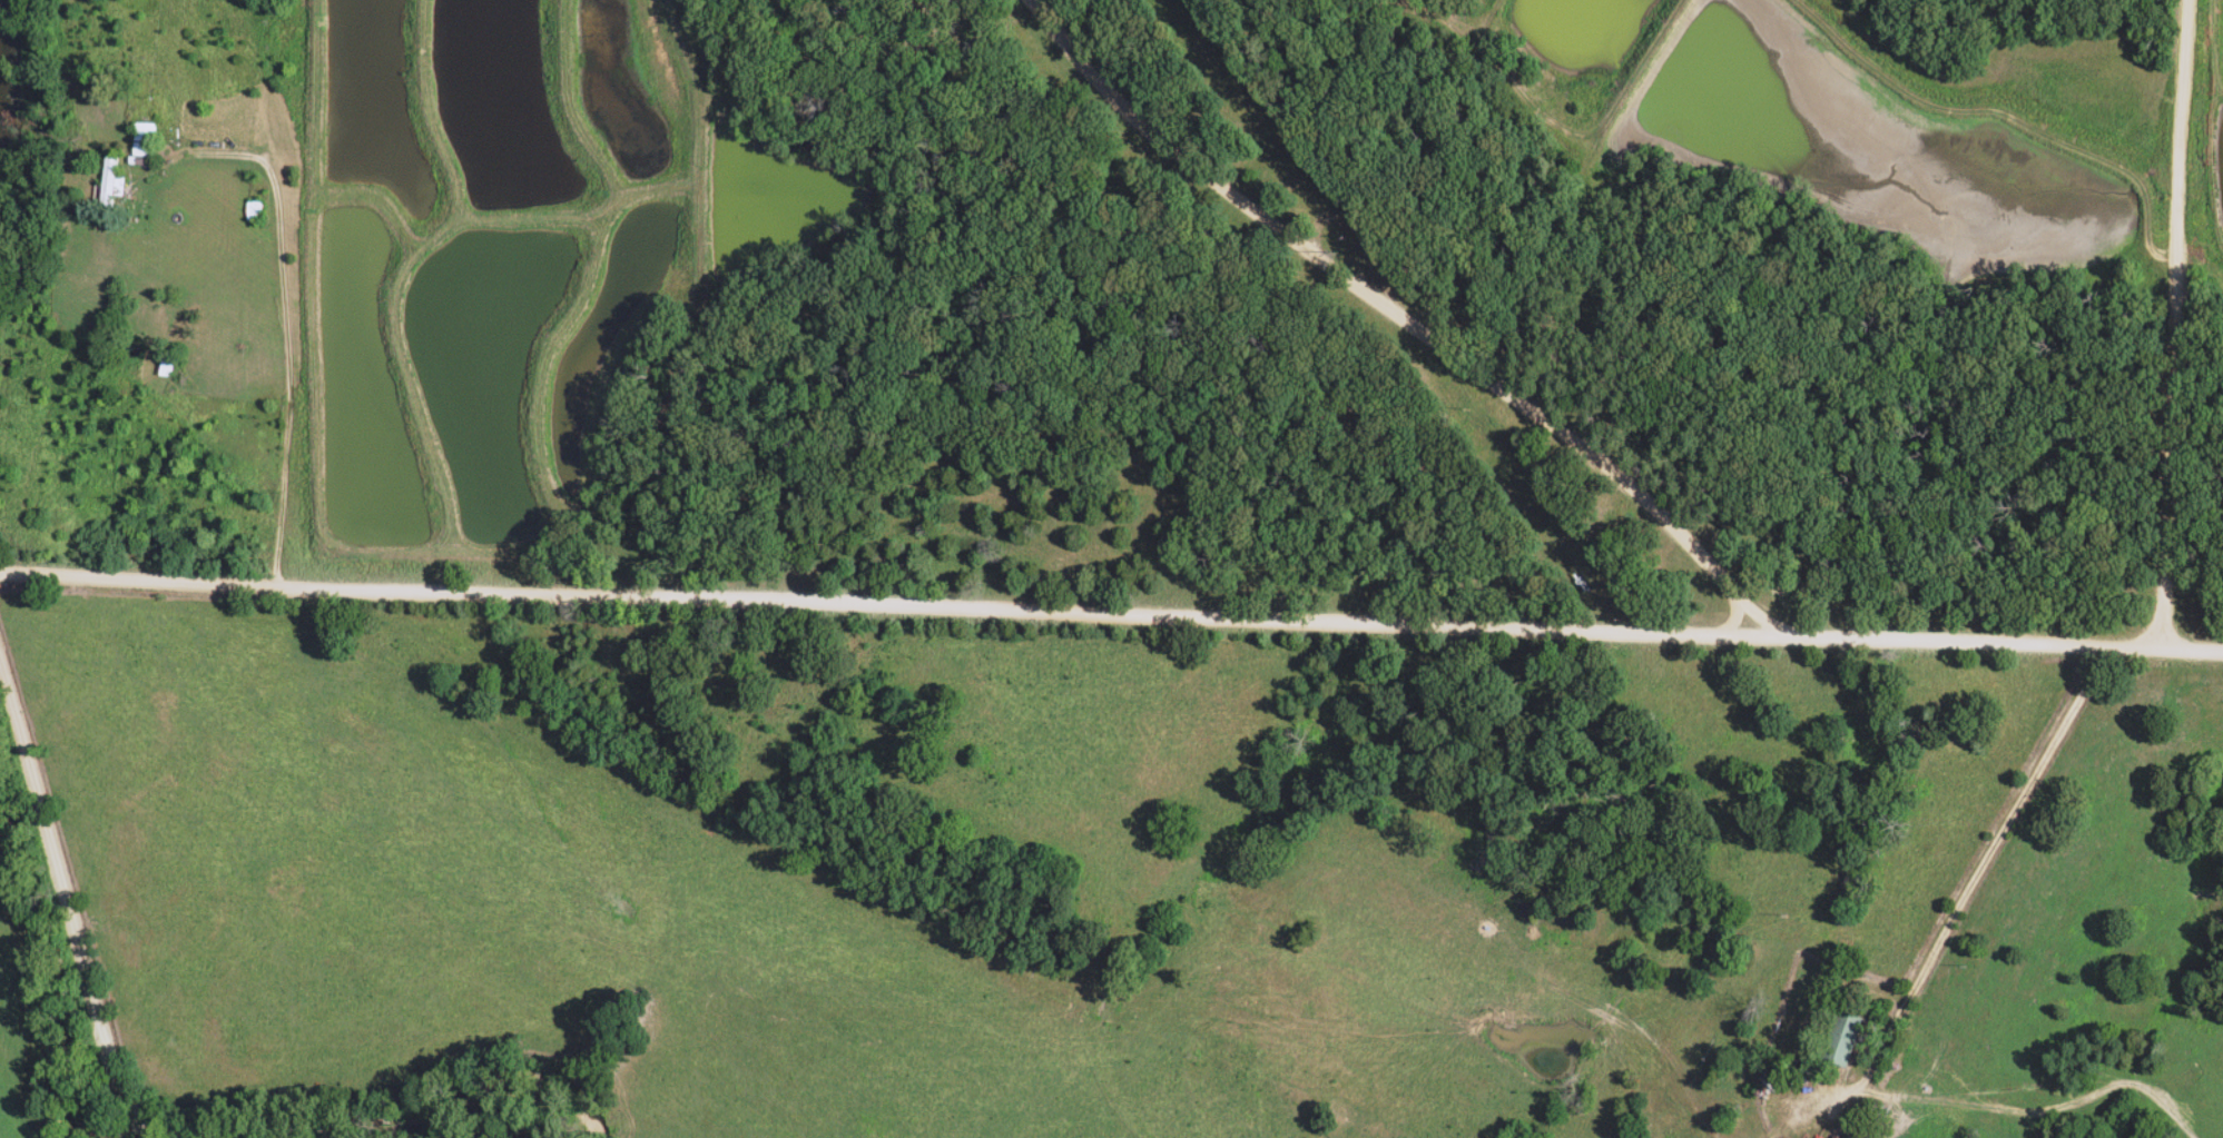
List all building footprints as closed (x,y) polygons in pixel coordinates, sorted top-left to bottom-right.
[(153,125),(134,125),(134,157),(153,157),(153,125)] [(100,211),(112,213),(117,157),(106,156),(100,211)] [(244,221),(260,221),(260,202),(244,202),(244,221)] [(1845,1068),(1860,1017),(1834,1009),(1819,1060),(1845,1068)]
